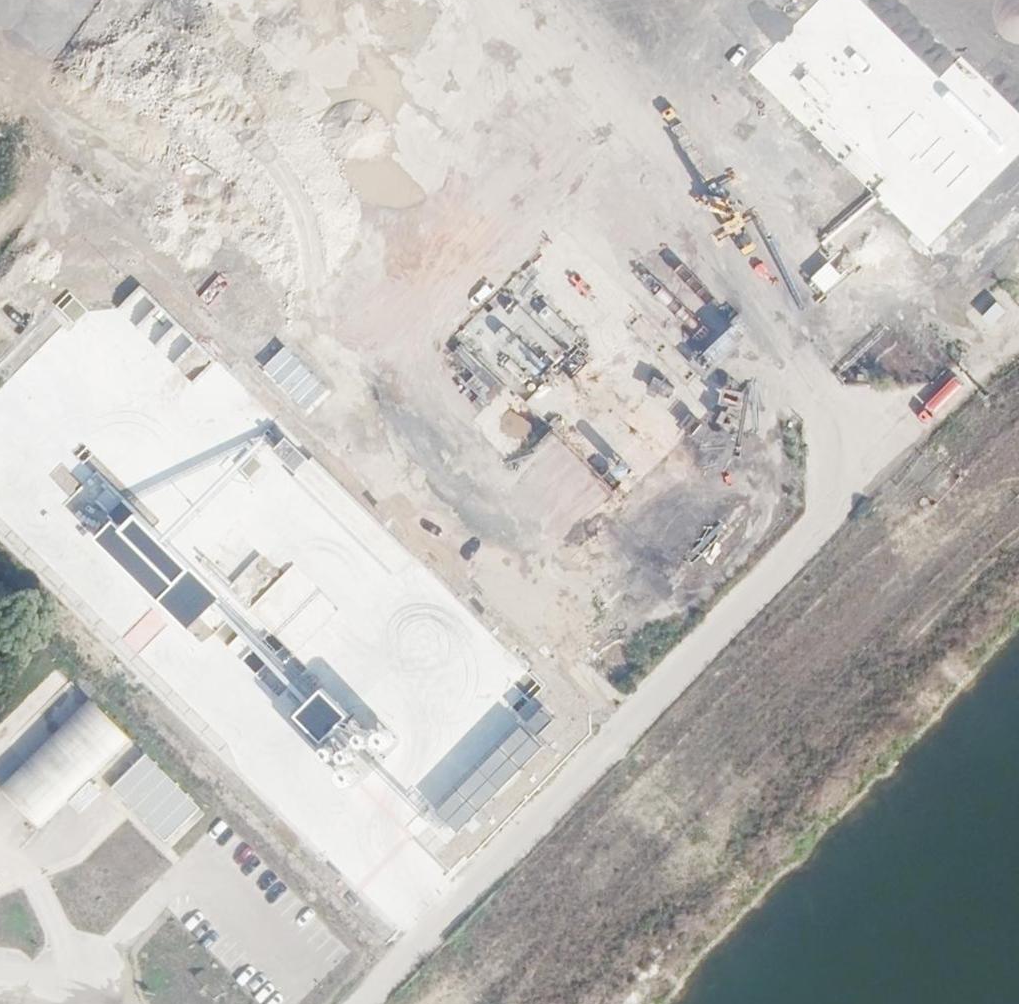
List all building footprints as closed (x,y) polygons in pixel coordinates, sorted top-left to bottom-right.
[(95,4),(89,0),(69,0),(88,13),(95,4)] [(837,59),(868,52),(863,30),(832,37),(837,59)] [(792,68),(801,89),(828,77),(818,56),(792,68)] [(272,367),(327,381),(343,314),(288,301),(272,367)] [(557,361),(567,350),(518,303),(508,313),(557,361)] [(545,308),(538,320),(575,344),(583,332),(545,308)] [(543,370),(547,365),(505,325),(500,330),(476,316),(472,320),(455,353),(476,373),(469,386),(486,402),(474,425),(507,456),(525,437),(530,429),(542,416),(532,407),(546,381),(532,395),(522,415),(514,407),(502,396),(510,388),(528,398),(543,370)] [(578,382),(565,395),(590,422),(616,399),(589,371),(577,381),(578,382)] [(654,376),(649,390),(671,398),(676,384),(654,376)] [(47,678),(39,670),(24,685),(32,693),(47,678)] [(61,692),(0,753),(0,806),(11,817),(98,729),(61,692)] [(189,819),(137,767),(116,788),(126,799),(116,809),(158,851),(189,819)]
